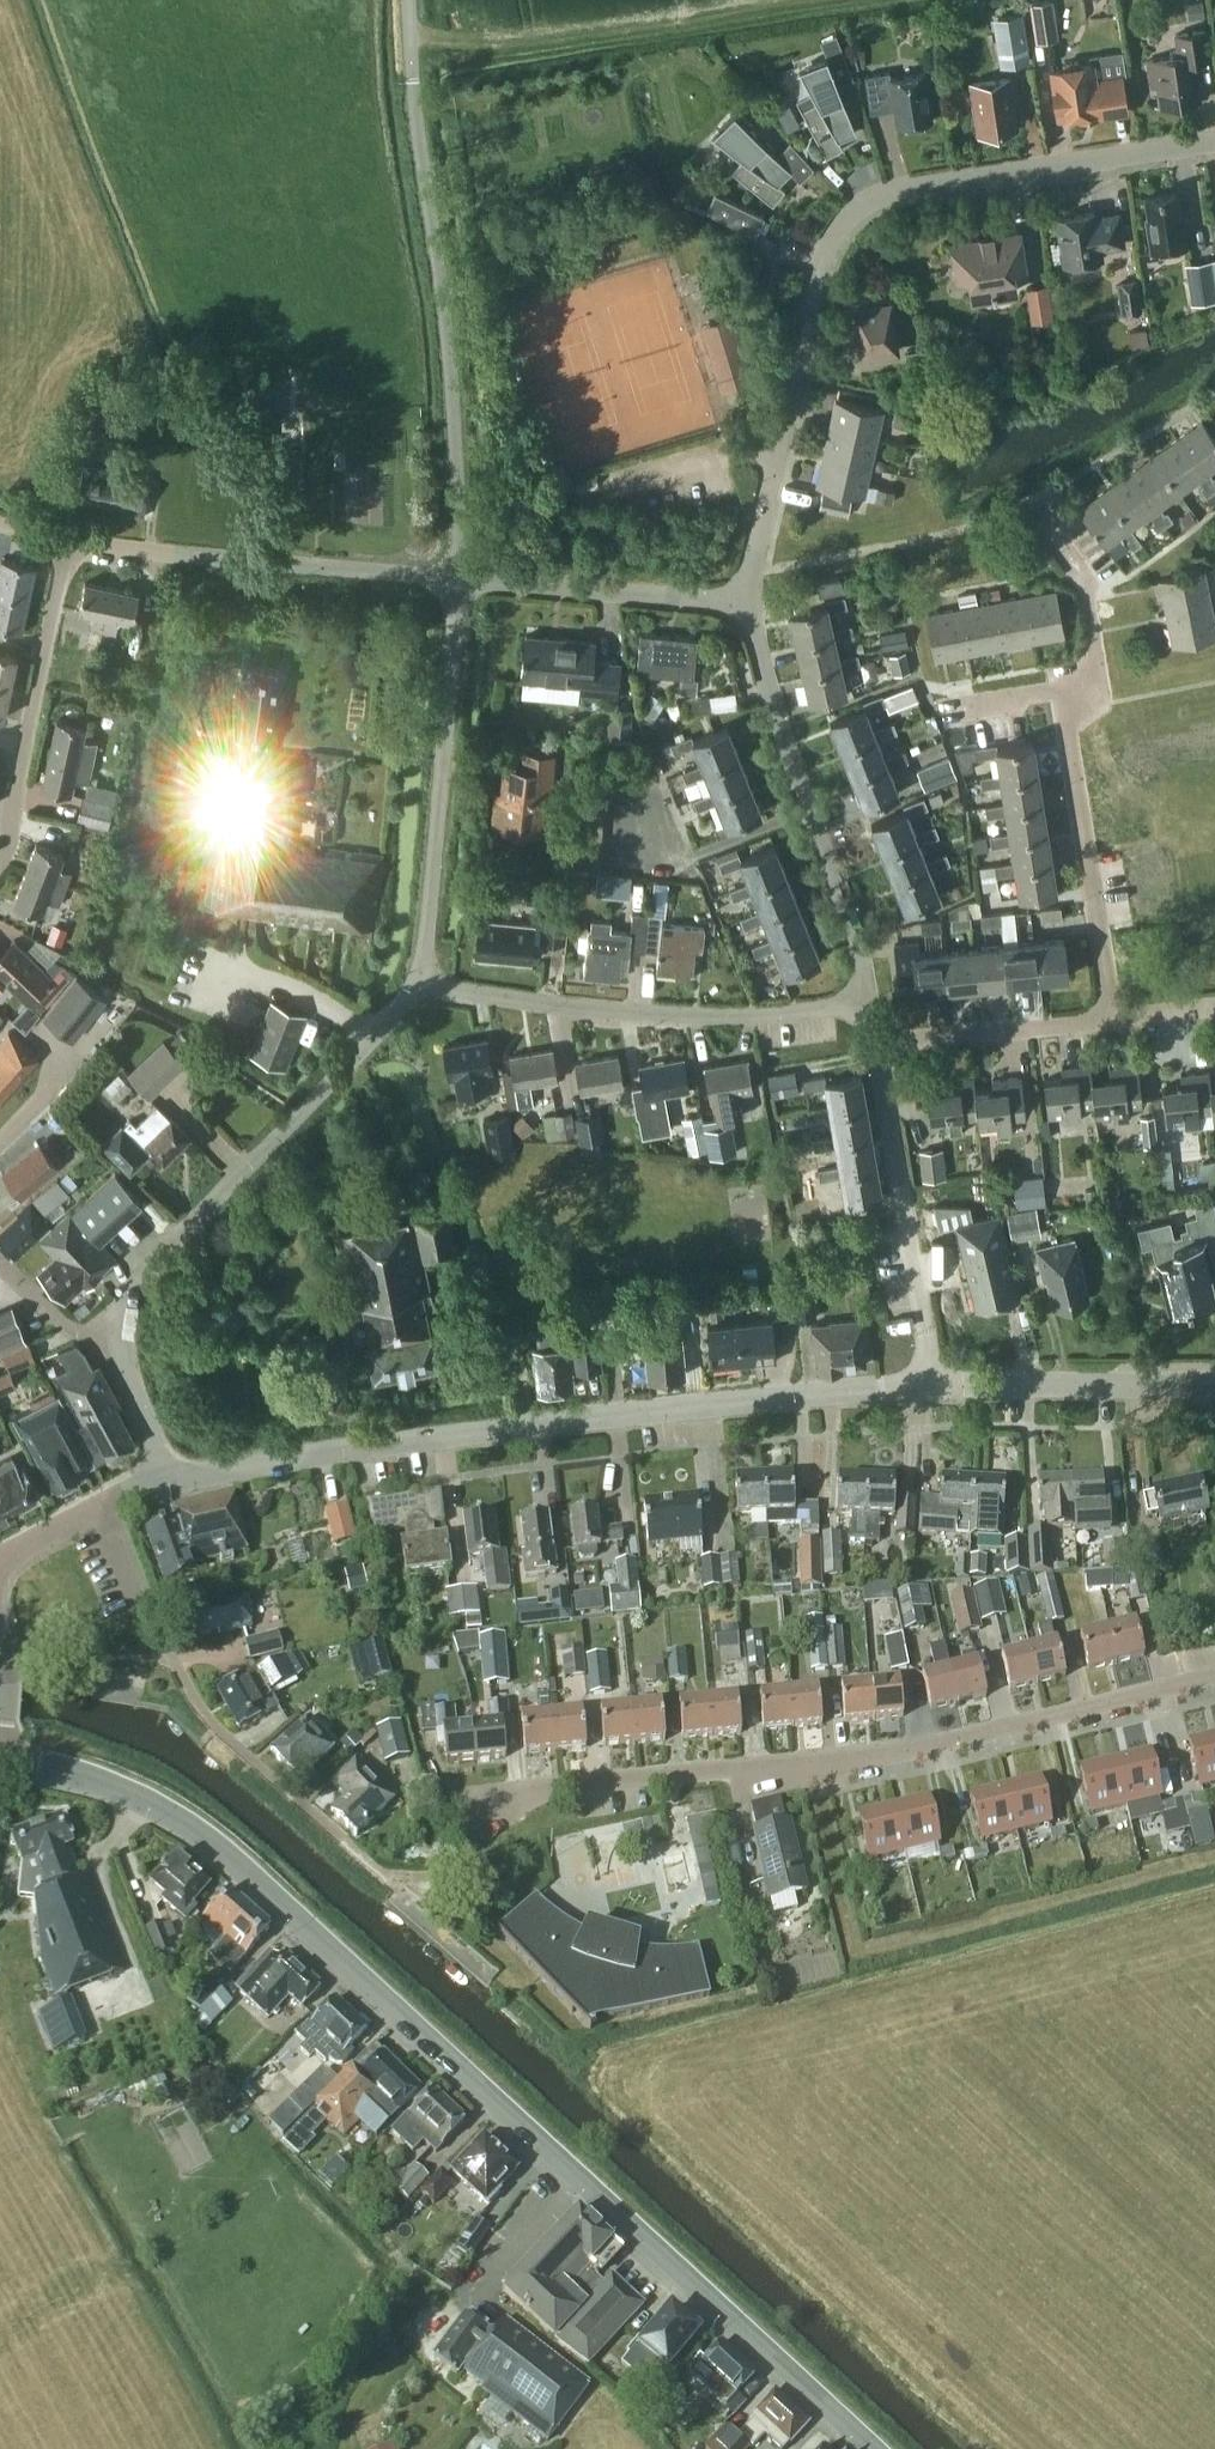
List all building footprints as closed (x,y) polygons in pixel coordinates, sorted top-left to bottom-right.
[(1053,0),(1048,0),(1030,3),(1035,40),(1058,37),(1053,0)] [(1206,16),(1204,0),(1186,2),(1188,18),(1206,16)] [(1030,60),(1022,12),(992,18),(999,65),(1030,60)] [(1211,59),(1207,30),(1177,34),(1179,50),(1173,56),(1147,59),(1152,87),(1156,87),(1159,106),(1199,100),(1194,62),(1211,59)] [(853,78),(843,51),(827,57),(828,59),(801,69),(817,101),(802,109),(826,156),(843,147),(837,136),(855,128),(838,84),(853,78)] [(1091,63),(1083,64),(1078,58),(1063,60),(1059,68),(1053,69),(1056,89),(1053,89),(1056,105),(1058,105),(1060,116),(1097,110),(1098,116),(1127,111),(1121,76),(1093,80),(1091,63)] [(891,77),(890,70),(865,74),(870,112),(894,108),(897,125),(932,119),(925,72),(891,77)] [(1015,126),(1008,78),(973,83),(980,131),(1015,126)] [(713,131),(735,149),(743,156),(732,170),(773,204),(785,189),(775,180),(789,167),(800,180),(814,167),(790,141),(776,154),(738,113),(734,110),(713,131)] [(765,216),(715,191),(706,208),(756,233),(765,216)] [(1180,213),(1176,192),(1145,196),(1149,218),(1146,218),(1151,251),(1187,246),(1182,213),(1180,213)] [(1095,217),(1094,211),(1058,216),(1065,264),(1101,258),(1099,247),(1123,243),(1118,214),(1095,217)] [(1024,263),(1019,232),(952,242),(957,273),(970,271),(974,297),(1015,290),(1011,265),(1024,263)] [(1214,300),(1214,258),(1185,263),(1191,304),(1214,300)] [(1142,310),(1137,278),(1116,281),(1121,314),(1142,310)] [(1051,309),(1047,284),(1030,286),(1026,287),(1031,322),(1053,319),(1051,309)] [(897,350),(889,303),(856,308),(862,344),(869,343),(871,354),(897,350)] [(753,379),(734,316),(702,325),(721,389),(753,379)] [(1148,343),(1146,327),(1129,330),(1132,345),(1148,343)] [(922,364),(920,349),(905,352),(907,367),(922,364)] [(756,401),(752,385),(736,390),(740,406),(756,401)] [(829,427),(877,438),(883,409),(836,398),(829,427)] [(911,415),(895,411),(892,423),(909,427),(911,415)] [(1178,437),(1214,488),(1214,475),(1213,476),(1210,471),(1214,467),(1214,437),(1202,420),(1178,437)] [(823,455),(870,466),(877,438),(829,427),(823,455)] [(1178,437),(1153,455),(1180,492),(1199,478),(1203,484),(1200,486),(1207,494),(1214,488),(1178,437)] [(905,444),(888,440),(886,452),(902,456),(905,444)] [(302,447),(281,445),(278,481),(299,482),(302,447)] [(870,466),(823,455),(816,484),(892,501),(894,489),(878,486),(866,483),(870,466)] [(1153,455),(1129,473),(1165,524),(1173,518),(1167,510),(1164,511),(1160,506),(1180,492),(1153,455)] [(148,478),(82,467),(78,499),(110,504),(109,511),(144,515),(148,478)] [(1157,529),(1165,524),(1129,473),(1105,490),(1131,527),(1150,514),(1154,519),(1151,521),(1157,529)] [(1141,541),(1131,527),(1105,490),(1079,508),(1105,545),(1125,531),(1129,537),(1127,539),(1133,547),(1141,541)] [(851,498),(823,492),(819,508),(847,514),(851,498)] [(29,598),(36,565),(1,558),(0,565),(0,592),(29,598)] [(1166,611),(1211,602),(1205,570),(1160,579),(1166,611)] [(844,589),(841,576),(816,581),(819,595),(844,589)] [(103,630),(112,587),(85,581),(79,610),(93,613),(90,627),(103,630)] [(112,587),(103,630),(116,632),(119,618),(133,621),(139,592),(112,587)] [(1023,595),(1031,640),(1063,634),(1055,589),(1023,595)] [(0,592),(0,627),(22,631),(29,598),(0,592)] [(991,601),(999,646),(1031,640),(1023,595),(991,601)] [(833,632),(833,629),(829,611),(848,607),(845,596),(826,600),(826,603),(790,612),(796,640),(833,632)] [(999,646),(991,601),(959,607),(968,652),(999,646)] [(1166,611),(1173,643),(1214,635),(1214,621),(1211,602),(1166,611)] [(936,658),(968,652),(959,607),(927,613),(936,658)] [(852,625),(833,629),(833,632),(796,640),(803,669),(840,661),(839,658),(835,640),(854,636),(852,625)] [(907,646),(905,629),(880,633),(882,650),(907,646)] [(697,638),(640,633),(637,672),(693,677),(697,638)] [(595,640),(526,634),(522,678),(581,684),(580,696),(617,700),(620,663),(593,660),(595,640)] [(10,686),(17,654),(0,651),(0,684),(10,686)] [(905,652),(905,651),(889,654),(894,674),(909,671),(916,669),(911,651),(905,652)] [(840,661),(803,669),(810,700),(847,692),(842,669),(861,664),(858,654),(839,658),(840,661)] [(227,765),(223,767),(219,793),(223,796),(222,804),(218,807),(216,819),(220,822),(219,829),(214,833),(213,844),(217,848),(216,856),(211,858),(205,906),(246,911),(372,928),(379,878),(376,875),(377,866),(381,863),(382,854),(328,847),(325,851),(317,850),(314,845),(299,844),(300,831),(297,827),(299,819),(302,817),(308,777),(304,774),(306,764),(310,762),(311,756),(269,751),(270,740),(271,740),(281,668),(245,663),(236,736),(235,748),(225,747),(224,753),(228,757),(227,765)] [(830,720),(841,748),(876,734),(874,729),(867,712),(887,704),(890,710),(918,698),(911,682),(883,694),(862,702),(864,706),(830,720)] [(4,717),(10,686),(0,684),(0,717),(4,717)] [(712,710),(710,695),(685,699),(687,713),(712,710)] [(661,707),(647,698),(639,711),(654,720),(661,707)] [(223,719),(200,716),(198,730),(221,734),(223,719)] [(57,718),(42,786),(71,792),(74,778),(88,781),(96,741),(83,738),(86,724),(57,718)] [(894,722),(874,729),(876,734),(841,748),(853,776),(888,762),(886,757),(879,739),(898,732),(894,722)] [(703,768),(739,754),(728,726),(694,740),(692,735),(671,743),(675,753),(694,746),(702,764),(703,768)] [(997,755),(1000,773),(1000,777),(1038,771),(1033,741),(998,747),(997,743),(954,750),(962,771),(974,769),(972,759),(997,755)] [(890,767),(909,760),(905,750),(886,757),(888,762),(853,776),(864,806),(900,792),(890,767)] [(555,754),(524,751),(522,767),(504,766),(497,828),(542,832),(545,803),(550,804),(555,754)] [(750,782),(739,754),(703,768),(702,764),(683,771),(687,781),(706,774),(713,792),(715,796),(750,782)] [(925,790),(957,777),(949,757),(917,770),(925,790)] [(583,770),(582,783),(607,785),(608,773),(583,770)] [(1005,806),(1042,800),(1038,771),(1000,777),(1000,773),(981,776),(982,787),(1001,784),(1004,803),(1005,806)] [(715,796),(713,792),(694,799),(698,809),(717,802),(727,826),(762,812),(750,782),(715,796)] [(606,798),(607,785),(582,783),(581,795),(606,798)] [(933,805),(944,800),(940,792),(929,796),(933,805)] [(112,801),(82,795),(77,820),(107,826),(112,801)] [(581,795),(579,808),(605,810),(606,798),(581,795)] [(918,837),(916,833),(909,815),(929,807),(925,797),(904,805),(906,810),(871,823),(883,851),(918,837)] [(1047,830),(1042,800),(1005,806),(1004,803),(986,805),(988,816),(1006,814),(1009,832),(1010,836),(1047,830)] [(603,823),(605,810),(579,808),(578,820),(603,823)] [(578,820),(577,833),(602,835),(603,823),(578,820)] [(929,865),(927,861),(920,843),(940,835),(936,825),(916,833),(918,837),(883,851),(894,879),(929,865)] [(1011,843),(1014,861),(1014,865),(1052,859),(1047,830),(1010,836),(1009,832),(991,835),(993,846),(1011,843)] [(601,847),(602,835),(577,833),(576,845),(601,847)] [(36,843),(25,872),(65,887),(71,871),(59,867),(64,853),(36,843)] [(716,855),(719,862),(723,872),(742,864),(749,882),(751,887),(786,873),(775,844),(741,858),(736,847),(716,855)] [(576,845),(574,857),(599,860),(601,847),(576,845)] [(929,865),(894,879),(906,909),(941,896),(931,871),(952,863),(949,857),(960,853),(957,845),(945,850),(946,853),(927,861),(929,865)] [(598,872),(599,860),(574,857),(573,870),(598,872)] [(1014,865),(1014,861),(981,867),(983,889),(999,887),(997,875),(1016,872),(1019,896),(1056,889),(1052,859),(1014,865)] [(65,887),(25,872),(14,902),(42,912),(47,899),(59,903),(65,887)] [(631,876),(598,872),(596,894),(629,897),(631,876)] [(751,887),(749,882),(730,890),(734,900),(753,892),(760,910),(762,914),(797,901),(786,873),(751,887)] [(808,929),(797,901),(762,914),(760,910),(741,918),(745,928),(765,920),(772,938),(774,942),(808,929)] [(1062,917),(1061,906),(1042,908),(1043,919),(1062,917)] [(545,924),(479,919),(476,956),(529,960),(531,940),(565,942),(568,910),(547,908),(545,924)] [(1018,943),(1014,911),(1001,912),(1001,923),(1003,944),(1007,982),(1037,978),(1033,941),(1018,943)] [(1001,923),(1001,912),(981,914),(983,925),(1001,923)] [(630,950),(644,951),(649,914),(633,913),(631,931),(609,929),(610,920),(591,918),(590,927),(588,927),(584,975),(620,979),(623,953),(630,954),(630,950)] [(663,916),(649,914),(644,951),(659,953),(656,971),(692,974),(695,949),(703,950),(705,927),(662,923),(663,916)] [(972,926),(971,915),(951,917),(952,929),(972,926)] [(942,930),(941,918),(921,920),(922,932),(942,930)] [(61,944),(68,928),(53,922),(47,939),(61,944)] [(774,942),(772,938),(752,946),(756,956),(776,948),(786,972),(820,958),(808,929),(774,942)] [(11,986),(27,1001),(53,973),(14,936),(0,952),(0,982),(1,981),(9,988),(11,986)] [(1064,938),(1033,941),(1037,978),(1068,975),(1064,938)] [(916,991),(947,988),(943,950),(919,953),(918,941),(894,943),(898,981),(915,979),(916,991)] [(977,985),(1007,982),(1003,944),(973,947),(977,985)] [(973,947),(943,950),(947,988),(977,985),(973,947)] [(71,971),(40,1013),(68,1035),(100,993),(71,971)] [(307,1014),(271,1000),(250,1053),(285,1068),(307,1014)] [(8,1030),(0,1039),(0,1101),(26,1072),(9,1056),(22,1042),(8,1030)] [(492,1069),(486,1037),(444,1045),(449,1076),(455,1075),(458,1094),(489,1088),(486,1070),(492,1069)] [(185,1062),(163,1040),(127,1075),(149,1098),(185,1062)] [(503,1074),(508,1102),(509,1107),(533,1103),(530,1084),(559,1079),(553,1048),(509,1055),(512,1073),(503,1074)] [(625,1085),(618,1054),(575,1061),(580,1093),(625,1085)] [(690,1089),(683,1058),(640,1066),(643,1086),(633,1088),(638,1115),(639,1115),(643,1137),(669,1132),(662,1094),(690,1089)] [(719,1124),(705,1126),(709,1147),(710,1147),(710,1150),(738,1145),(732,1117),(740,1116),(736,1093),(754,1090),(748,1059),(704,1066),(710,1097),(714,1097),(719,1124)] [(1080,1103),(1094,1102),(1092,1079),(1091,1064),(1061,1067),(1062,1077),(1044,1079),(1048,1113),(1066,1111),(1067,1120),(1082,1118),(1080,1103)] [(1109,1077),(1092,1079),(1094,1102),(1095,1113),(1114,1111),(1115,1120),(1129,1118),(1128,1103),(1142,1102),(1138,1064),(1108,1067),(1109,1077)] [(798,1091),(794,1069),(768,1074),(772,1096),(798,1091)] [(1199,1110),(1213,1109),(1211,1086),(1209,1071),(1180,1074),(1181,1084),(1162,1086),(1166,1119),(1185,1117),(1186,1127),(1200,1125),(1199,1110)] [(825,1086),(828,1105),(829,1110),(866,1104),(861,1074),(826,1080),(825,1075),(803,1079),(805,1090),(825,1086)] [(975,1091),(977,1114),(978,1125),(997,1123),(998,1132),(1013,1131),(1011,1115),(1025,1114),(1022,1076),(991,1079),(993,1089),(975,1091)] [(963,1116),(977,1114),(975,1091),(974,1077),(944,1080),(945,1089),(927,1091),(930,1124),(949,1123),(950,1132),(965,1131),(963,1116)] [(190,1136),(158,1103),(136,1125),(130,1118),(122,1126),(121,1125),(103,1142),(114,1153),(127,1166),(149,1146),(164,1162),(190,1136)] [(871,1133),(866,1104),(829,1110),(828,1105),(808,1109),(810,1119),(830,1116),(834,1135),(834,1140),(871,1133)] [(575,1135),(572,1110),(544,1115),(548,1139),(575,1135)] [(605,1136),(601,1112),(575,1117),(579,1140),(580,1140),(582,1150),(602,1152),(599,1137),(605,1136)] [(515,1148),(508,1113),(482,1118),(488,1152),(515,1148)] [(1156,1144),(1154,1115),(1140,1116),(1141,1127),(1123,1129),(1124,1143),(1143,1142),(1143,1145),(1156,1144)] [(709,1147),(705,1126),(704,1126),(703,1124),(683,1128),(687,1151),(709,1147)] [(834,1140),(834,1135),(813,1139),(816,1149),(835,1146),(839,1165),(840,1170),(876,1163),(871,1133),(834,1140)] [(59,1165),(38,1140),(1,1172),(22,1196),(59,1165)] [(1175,1185),(1170,1147),(1161,1148),(1165,1186),(1175,1185)] [(945,1177),(943,1148),(920,1149),(922,1179),(945,1177)] [(1199,1160),(1200,1178),(1208,1177),(1210,1191),(1214,1191),(1214,1158),(1199,1160)] [(840,1170),(839,1165),(819,1168),(820,1179),(841,1176),(845,1202),(882,1195),(876,1163),(840,1170)] [(66,1172),(58,1178),(32,1199),(17,1211),(19,1213),(0,1230),(0,1240),(14,1256),(52,1221),(44,1212),(70,1191),(69,1190),(77,1184),(66,1172)] [(1046,1204),(1043,1176),(1013,1178),(1014,1190),(1001,1191),(1002,1204),(1015,1202),(1016,1207),(1046,1204)] [(1097,1201),(1095,1188),(1084,1189),(1086,1202),(1097,1201)] [(1213,1202),(1196,1206),(1199,1215),(1187,1218),(1189,1228),(1182,1229),(1183,1235),(1173,1237),(1169,1221),(1139,1228),(1143,1245),(1153,1242),(1169,1310),(1214,1299),(1214,1283),(1212,1272),(1214,1272),(1205,1232),(1214,1229),(1214,1209),(1213,1202)] [(822,1219),(819,1203),(792,1207),(794,1223),(822,1219)] [(970,1205),(933,1204),(939,1229),(956,1224),(976,1307),(1019,1297),(999,1213),(974,1219),(970,1205)] [(1040,1235),(1035,1207),(1006,1213),(1011,1240),(1040,1235)] [(116,1257),(71,1210),(39,1239),(55,1256),(38,1272),(64,1299),(81,1284),(83,1287),(84,1287),(85,1287),(103,1270),(103,1269),(116,1257)] [(456,1251),(449,1211),(341,1233),(355,1306),(362,1305),(363,1311),(351,1313),(355,1335),(368,1333),(369,1339),(366,1340),(373,1375),(399,1370),(400,1373),(416,1370),(415,1369),(440,1364),(432,1327),(429,1328),(425,1307),(432,1306),(429,1290),(422,1259),(456,1251)] [(1089,1297),(1074,1238),(1036,1248),(1043,1277),(1047,1279),(1054,1306),(1089,1297)] [(815,1316),(812,1284),(791,1286),(794,1318),(815,1316)] [(724,1318),(722,1302),(709,1303),(711,1319),(724,1318)] [(11,1305),(0,1310),(0,1352),(27,1340),(11,1305)] [(684,1319),(683,1308),(637,1312),(638,1324),(635,1324),(637,1341),(644,1340),(648,1378),(685,1374),(682,1336),(686,1336),(685,1319),(684,1319)] [(777,1360),(772,1316),(707,1323),(712,1366),(755,1362),(754,1351),(774,1349),(775,1360),(777,1360)] [(865,1335),(863,1317),(830,1320),(830,1322),(811,1323),(813,1346),(817,1346),(819,1368),(842,1366),(842,1365),(865,1363),(863,1336),(865,1335)] [(602,1368),(599,1334),(574,1337),(574,1332),(562,1333),(546,1334),(547,1346),(533,1348),(538,1390),(574,1386),(573,1371),(602,1368)] [(36,1359),(29,1342),(2,1352),(9,1370),(10,1370),(36,1359)] [(82,1424),(78,1426),(91,1454),(103,1447),(108,1457),(135,1442),(116,1405),(120,1403),(99,1365),(93,1367),(85,1353),(77,1344),(58,1351),(66,1368),(56,1374),(62,1386),(82,1424)] [(10,1370),(9,1370),(0,1373),(0,1392),(16,1386),(10,1370)] [(91,1454),(78,1426),(77,1427),(60,1393),(13,1417),(22,1435),(25,1433),(54,1487),(57,1486),(59,1489),(81,1477),(79,1474),(85,1470),(83,1468),(95,1462),(91,1454)] [(12,1455),(0,1462),(0,1517),(41,1494),(25,1465),(20,1468),(12,1455)] [(763,1478),(766,1537),(766,1525),(795,1524),(794,1512),(792,1476),(763,1478)] [(752,1538),(766,1537),(763,1478),(735,1479),(736,1515),(751,1514),(752,1538)] [(864,1538),(866,1479),(837,1478),(836,1514),(851,1514),(851,1523),(850,1523),(849,1538),(864,1538)] [(894,1480),(866,1479),(864,1538),(878,1539),(879,1515),(893,1516),(894,1480)] [(969,1536),(972,1481),(940,1479),(939,1498),(920,1497),(917,1533),(969,1536)] [(1071,1509),(1073,1509),(1074,1525),(1075,1534),(1110,1533),(1109,1506),(1103,1506),(1102,1479),(1069,1481),(1071,1509)] [(972,1481),(969,1536),(969,1535),(1001,1538),(1003,1511),(1004,1483),(972,1481)] [(1071,1509),(1069,1481),(1037,1482),(1039,1511),(1044,1511),(1044,1529),(1029,1530),(1035,1571),(1052,1570),(1050,1526),(1074,1525),(1073,1509),(1071,1509)] [(1206,1514),(1199,1483),(1153,1493),(1154,1495),(1142,1497),(1147,1517),(1158,1515),(1160,1525),(1206,1514)] [(246,1552),(232,1492),(171,1506),(172,1509),(170,1510),(174,1522),(146,1532),(165,1585),(194,1575),(192,1567),(197,1566),(197,1564),(246,1552)] [(444,1523),(439,1492),(366,1503),(374,1534),(405,1530),(407,1544),(401,1545),(405,1577),(449,1571),(445,1538),(434,1540),(431,1525),(444,1523)] [(702,1551),(697,1497),(643,1503),(647,1546),(680,1543),(681,1553),(702,1551)] [(916,1499),(898,1498),(895,1534),(914,1535),(916,1499)] [(333,1544),(354,1539),(345,1508),(325,1514),(333,1544)] [(598,1531),(595,1511),(570,1514),(574,1551),(576,1550),(577,1557),(581,1560),(592,1559),(596,1555),(596,1548),(600,1547),(599,1545),(621,1543),(619,1528),(598,1531)] [(498,1554),(493,1514),(463,1517),(467,1557),(482,1555),(486,1592),(510,1589),(506,1553),(498,1554)] [(552,1551),(547,1517),(520,1520),(524,1555),(521,1555),(524,1579),(556,1575),(553,1551),(552,1551)] [(1035,1571),(1029,1530),(1028,1530),(1028,1540),(1003,1541),(1005,1573),(1035,1571)] [(840,1574),(839,1533),(820,1534),(822,1575),(840,1574)] [(1163,1571),(1157,1540),(1140,1544),(1147,1575),(1163,1571)] [(1126,1569),(1122,1541),(1102,1543),(1105,1571),(1126,1569)] [(821,1587),(820,1542),(798,1543),(799,1587),(821,1587)] [(738,1583),(735,1555),(719,1557),(722,1585),(738,1583)] [(986,1557),(969,1556),(968,1576),(985,1577),(986,1557)] [(721,1587),(718,1557),(699,1559),(702,1589),(721,1587)] [(969,1558),(957,1557),(956,1579),(968,1579),(969,1558)] [(640,1612),(635,1560),(615,1562),(617,1586),(608,1587),(610,1615),(640,1612)] [(367,1588),(362,1567),(344,1572),(348,1592),(367,1588)] [(1123,1572),(1111,1572),(1112,1589),(1127,1588),(1130,1600),(1147,1596),(1139,1567),(1123,1571),(1123,1572)] [(1085,1590),(1098,1590),(1097,1572),(1084,1573),(1085,1590)] [(1111,1572),(1097,1572),(1098,1590),(1112,1589),(1111,1572)] [(1037,1595),(1033,1576),(1018,1580),(1022,1599),(1037,1595)] [(1029,1649),(1037,1683),(1065,1676),(1056,1642),(1054,1642),(1050,1624),(1063,1620),(1051,1576),(1035,1580),(1047,1625),(1037,1628),(1042,1645),(1029,1649)] [(894,1582),(867,1583),(868,1601),(895,1600),(894,1582)] [(1005,1614),(997,1582),(972,1589),(980,1621),(1005,1614)] [(930,1607),(926,1587),(896,1593),(904,1631),(924,1627),(920,1609),(930,1607)] [(481,1629),(476,1588),(445,1591),(448,1618),(464,1616),(465,1631),(481,1629)] [(578,1613),(606,1611),(605,1591),(577,1593),(578,1613)] [(981,1630),(972,1592),(949,1597),(957,1635),(981,1630)] [(190,1607),(177,1611),(185,1641),(198,1637),(217,1632),(218,1637),(251,1628),(241,1593),(190,1607)] [(827,1668),(822,1616),(804,1618),(809,1670),(827,1668)] [(834,1629),(833,1618),(824,1619),(825,1630),(834,1629)] [(1135,1622),(1107,1629),(1116,1663),(1143,1657),(1135,1622)] [(715,1649),(738,1648),(736,1625),(714,1627),(715,1649)] [(844,1667),(840,1629),(824,1630),(828,1668),(844,1667)] [(1088,1670),(1116,1663),(1107,1629),(1079,1636),(1088,1670)] [(282,1652),(277,1632),(243,1641),(249,1661),(282,1652)] [(764,1669),(760,1632),(744,1633),(747,1670),(764,1669)] [(508,1684),(505,1635),(479,1636),(482,1685),(508,1684)] [(908,1668),(901,1635),(883,1638),(890,1672),(908,1668)] [(391,1675),(382,1641),(362,1646),(370,1680),(391,1675)] [(930,1710),(958,1703),(949,1669),(943,1644),(929,1647),(935,1672),(921,1675),(930,1710)] [(584,1676),(582,1646),(560,1648),(562,1678),(584,1676)] [(1009,1690),(1037,1683),(1029,1649),(1001,1656),(1009,1690)] [(686,1679),(684,1651),(666,1652),(668,1681),(686,1679)] [(949,1669),(958,1703),(985,1696),(977,1662),(975,1652),(961,1655),(963,1665),(949,1669)] [(605,1653),(585,1656),(590,1694),(609,1692),(607,1677),(605,1653)] [(308,1670),(298,1654),(282,1658),(284,1662),(295,1679),(308,1670)] [(664,1681),(661,1657),(639,1659),(641,1684),(664,1681)] [(272,1665),(258,1673),(256,1669),(217,1690),(238,1730),(278,1708),(269,1693),(295,1679),(284,1662),(272,1665)] [(869,1684),(873,1719),(902,1716),(899,1681),(869,1684)] [(873,1719),(869,1684),(840,1687),(844,1722),(873,1719)] [(788,1692),(792,1728),(821,1725),(818,1689),(788,1692)] [(763,1731),(792,1728),(788,1692),(759,1695),(763,1731)] [(707,1700),(711,1736),(740,1733),(737,1697),(707,1700)] [(682,1739),(711,1736),(707,1700),(678,1703),(682,1739)] [(489,1725),(472,1727),(475,1760),(505,1757),(500,1703),(487,1704),(489,1725)] [(661,1704),(630,1707),(634,1744),(664,1741),(661,1704)] [(445,1763),(475,1760),(472,1727),(454,1729),(452,1707),(434,1709),(434,1705),(419,1706),(422,1733),(442,1731),(445,1763)] [(634,1744),(630,1707),(599,1711),(603,1747),(634,1744)] [(582,1712),(551,1716),(554,1752),(585,1748),(582,1712)] [(524,1755),(554,1752),(551,1716),(520,1719),(524,1755)] [(336,1747),(309,1717),(270,1751),(296,1781),(336,1747)] [(408,1756),(399,1723),(374,1730),(384,1763),(408,1756)] [(353,1730),(339,1745),(348,1755),(363,1740),(353,1730)] [(1214,1784),(1214,1734),(1188,1741),(1200,1788),(1214,1784)] [(1114,1759),(1125,1806),(1160,1797),(1148,1750),(1114,1759)] [(395,1797),(357,1758),(332,1783),(345,1797),(330,1811),(355,1837),(367,1826),(366,1825),(395,1797)] [(1091,1814),(1125,1806),(1114,1759),(1079,1767),(1091,1814)] [(1039,1777),(1004,1785),(1015,1832),(1050,1824),(1039,1777)] [(981,1841),(1015,1832),(1004,1785),(969,1794),(981,1841)] [(1192,1806),(1206,1803),(1204,1794),(1190,1797),(1192,1806)] [(927,1797),(893,1805),(904,1852),(938,1844),(927,1797)] [(768,1901),(769,1901),(773,1914),(797,1908),(793,1895),(806,1892),(789,1821),(785,1822),(779,1798),(749,1805),(755,1829),(752,1830),(765,1881),(763,1882),(768,1901)] [(1161,1814),(1175,1811),(1173,1801),(1159,1805),(1161,1814)] [(904,1852),(893,1805),(858,1813),(869,1860),(904,1852)] [(703,1831),(716,1828),(712,1813),(685,1819),(688,1835),(703,1831)] [(72,1846),(62,1816),(11,1834),(22,1865),(18,1898),(33,1899),(39,1959),(54,1998),(56,1997),(59,2004),(37,2012),(52,2051),(85,2039),(70,1998),(67,1999),(65,1994),(123,1972),(108,1932),(103,1934),(97,1917),(102,1915),(87,1877),(78,1880),(76,1876),(67,1848),(72,1846)] [(1083,1833),(1097,1830),(1095,1820),(1081,1824),(1083,1833)] [(442,1843),(430,1827),(418,1836),(430,1852),(442,1843)] [(1051,1841),(1065,1837),(1063,1828),(1049,1831),(1051,1841)] [(973,1860),(987,1856),(985,1847),(971,1850),(973,1860)] [(938,1851),(940,1861),(954,1857),(952,1848),(938,1851)] [(207,1885),(175,1856),(151,1882),(166,1896),(162,1901),(185,1920),(195,1909),(190,1905),(207,1885)] [(862,1879),(876,1876),(873,1867),(859,1870),(862,1879)] [(191,2017),(233,1978),(229,1974),(270,1927),(228,1889),(192,1929),(216,1950),(209,1957),(224,1970),(211,1985),(209,1983),(189,2005),(191,2006),(187,2011),(191,2017)] [(717,1889),(702,1893),(705,1907),(720,1904),(717,1889)] [(559,1919),(533,1897),(497,1930),(494,1927),(493,1929),(571,2013),(575,2010),(607,2020),(708,1997),(697,1949),(664,1952),(635,1952),(638,1942),(586,1926),(582,1934),(559,1919)] [(172,1952),(161,1923),(145,1929),(156,1958),(154,1959),(157,1967),(163,1964),(160,1956),(172,1952)] [(278,1960),(269,1951),(256,1966),(252,1967),(245,1975),(245,1978),(234,1990),(268,2020),(289,1997),(302,2009),(321,1987),(284,1953),(278,1960)] [(234,1979),(233,1978),(191,2017),(201,2035),(232,2003),(221,1994),(234,1979)] [(329,2089),(344,2074),(335,2066),(341,2066),(352,2054),(347,2049),(367,2029),(334,1999),(319,2016),(316,2014),(295,2036),(305,2045),(299,2051),(308,2059),(314,2053),(324,2063),(327,2060),(332,2064),(307,2091),(317,2101),(329,2089)] [(205,2052),(200,2041),(179,2050),(184,2062),(205,2052)] [(373,2044),(344,2074),(329,2089),(317,2101),(312,2107),(343,2137),(366,2113),(366,2112),(370,2109),(385,2124),(419,2089),(373,2044)] [(213,2072),(194,2066),(189,2082),(208,2087),(213,2072)] [(167,2086),(161,2073),(133,2086),(140,2103),(150,2099),(153,2106),(164,2102),(165,2105),(170,2103),(164,2088),(167,2086)] [(464,2121),(431,2090),(408,2117),(407,2116),(390,2134),(411,2154),(421,2143),(435,2155),(441,2149),(440,2148),(464,2121)] [(516,2169),(482,2138),(450,2173),(485,2205),(486,2204),(487,2206),(499,2193),(496,2190),(516,2169)] [(323,2173),(335,2184),(351,2168),(340,2157),(323,2173)] [(427,2178),(414,2165),(393,2188),(406,2200),(427,2178)] [(453,2183),(439,2171),(419,2193),(432,2205),(453,2183)] [(402,2206),(389,2195),(374,2212),(387,2223),(402,2206)] [(612,2242),(578,2210),(501,2291),(552,2340),(587,2366),(642,2307),(610,2277),(602,2285),(593,2276),(618,2249),(611,2242),(612,2242)] [(489,2229),(473,2218),(455,2246),(458,2249),(456,2252),(467,2259),(469,2256),(470,2257),(489,2229)] [(697,2332),(670,2310),(642,2343),(637,2339),(626,2353),(628,2355),(620,2364),(643,2383),(659,2365),(665,2370),(697,2332)] [(590,2383),(505,2318),(492,2335),(465,2315),(432,2359),(456,2376),(461,2369),(484,2387),(480,2392),(546,2441),(590,2383)] [(755,2374),(720,2343),(702,2363),(698,2358),(686,2372),(725,2408),(755,2374)] [(681,2399),(669,2388),(649,2409),(661,2420),(681,2399)] [(773,2391),(748,2419),(751,2422),(735,2439),(724,2428),(704,2448),(748,2448),(751,2446),(752,2447),(763,2435),(779,2448),(785,2448),(808,2423),(773,2391)]
